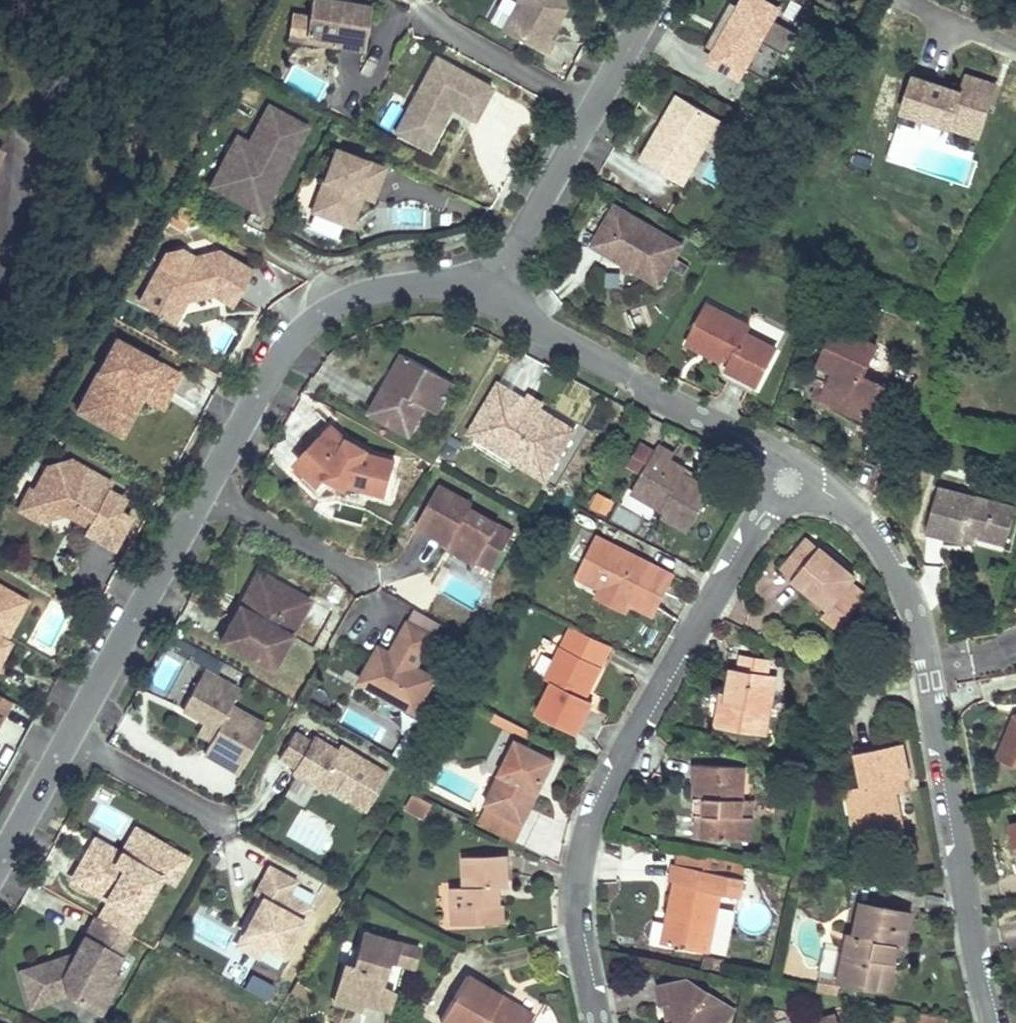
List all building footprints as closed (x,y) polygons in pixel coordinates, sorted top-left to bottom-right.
[(334,39),(333,44),(363,50),(370,8),(324,0),(311,0),(305,34),(334,39)] [(565,9),(562,0),(516,0),(517,3),(502,31),(545,55),(554,40),(548,37),(556,23),(552,21),(558,10),(564,9),(565,9)] [(717,51),(744,67),(759,40),(786,55),(798,34),(771,19),(776,11),(757,0),(746,0),(741,8),(731,2),(706,45),(717,51)] [(564,9),(558,10),(552,21),(556,23),(564,9)] [(950,27),(921,12),(887,80),(916,95),(917,92),(923,80),(960,99),(977,65),(955,54),(940,46),(947,34),(950,27)] [(288,38),(333,46),(333,44),(334,39),(305,34),(308,17),(293,14),(288,38)] [(322,74),(321,47),(297,48),(297,75),(322,74)] [(740,75),(744,67),(717,51),(712,59),(740,75)] [(436,57),(395,132),(412,142),(420,129),(430,135),(446,106),(474,122),(493,88),(436,57)] [(960,99),(923,80),(917,92),(953,111),(960,99)] [(661,125),(667,129),(683,99),(677,96),(661,125)] [(640,161),(684,186),(721,120),(683,99),(667,129),(661,125),(641,161),(640,161)] [(270,191),(306,127),(268,105),(247,142),(235,136),(209,184),(253,209),(264,189),(270,191)] [(430,135),(420,129),(412,142),(428,151),(435,137),(430,135)] [(384,169),(334,150),(311,212),(344,225),(355,194),(372,201),(384,169)] [(259,212),(270,191),(264,189),(253,209),(259,212)] [(660,286),(683,245),(614,206),(591,246),(660,286)] [(253,268),(220,250),(195,256),(180,248),(166,252),(139,301),(175,321),(188,298),(187,297),(211,290),(215,289),(215,293),(234,303),(253,268)] [(750,327),(707,305),(688,343),(724,362),(727,355),(734,358),(728,370),(758,384),(776,348),(747,333),(750,327)] [(877,346),(836,327),(819,364),(833,370),(823,392),(863,410),(872,414),(882,393),(885,385),(880,383),(863,375),(877,346)] [(119,418),(139,381),(154,390),(167,367),(115,339),(83,398),(119,418)] [(408,357),(404,354),(387,383),(392,386),(408,357)] [(440,374),(408,357),(392,386),(387,383),(370,412),(410,435),(426,407),(438,414),(448,395),(432,387),(440,374)] [(863,410),(823,392),(833,370),(819,364),(811,383),(818,386),(813,396),(860,417),(863,410)] [(120,435),(143,396),(162,407),(180,375),(167,367),(154,390),(139,381),(119,418),(83,398),(76,411),(120,435)] [(455,383),(440,374),(432,387),(448,395),(455,383)] [(909,392),(882,380),(880,383),(885,385),(882,393),(904,403),(909,392)] [(512,392),(498,384),(495,390),(509,399),(512,392)] [(577,430),(512,392),(509,399),(495,390),(469,434),(483,443),(487,436),(551,474),(577,430)] [(331,479),(349,489),(351,486),(388,495),(398,462),(369,455),(370,452),(350,441),(334,427),(307,458),(330,479),(331,479)] [(551,474),(487,436),(483,443),(547,480),(551,474)] [(689,531),(712,491),(691,478),(683,474),(686,469),(670,461),(674,455),(657,445),(631,492),(661,509),(659,513),(689,531)] [(330,479),(307,458),(301,467),(323,487),(331,479),(330,479)] [(40,520),(73,511),(89,520),(82,533),(112,549),(129,518),(120,513),(126,501),(110,491),(114,485),(72,461),(48,469),(35,492),(40,520)] [(693,474),(686,469),(683,474),(691,478),(693,474)] [(513,534),(470,509),(473,505),(439,485),(416,527),(449,546),(457,533),(463,537),(454,552),(476,565),(478,562),(488,544),(503,552),(513,534)] [(976,536),(1005,545),(1015,509),(939,488),(927,532),(962,542),(964,533),(976,536)] [(35,492),(29,489),(17,512),(38,523),(40,520),(35,492)] [(976,536),(964,533),(962,542),(974,545),(976,536)] [(597,578),(583,570),(595,547),(609,554),(613,545),(595,537),(575,577),(593,586),(597,578)] [(854,578),(808,539),(782,570),(829,609),(851,582),(854,578)] [(666,571),(613,545),(609,554),(595,547),(583,570),(597,578),(593,586),(597,588),(630,604),(637,607),(640,599),(655,606),(662,592),(657,589),(666,571)] [(655,616),(674,576),(666,571),(657,589),(662,592),(655,606),(640,599),(637,607),(655,616)] [(266,577),(258,573),(230,623),(238,627),(266,577)] [(274,626),(293,592),(266,577),(238,627),(230,623),(220,641),(272,671),(291,635),(274,626)] [(866,595),(851,582),(829,609),(822,616),(838,629),(866,595)] [(12,642),(3,638),(7,631),(11,634),(22,614),(6,606),(13,593),(0,585),(0,663),(12,642)] [(630,604),(597,588),(593,595),(626,611),(630,604)] [(310,601),(293,592),(274,626),(291,635),(310,601)] [(6,606),(22,614),(29,602),(13,593),(6,606)] [(434,636),(408,622),(399,639),(406,642),(398,656),(391,652),(380,646),(360,682),(397,703),(403,693),(422,703),(436,678),(417,667),(434,636)] [(562,647),(601,667),(611,648),(571,628),(562,647)] [(406,642),(399,639),(391,652),(398,656),(406,642)] [(537,715),(576,735),(593,702),(586,699),(582,696),(585,689),(589,692),(601,667),(562,647),(545,680),(552,683),(537,715)] [(728,694),(723,728),(765,736),(775,676),(766,675),(769,660),(742,655),(740,670),(733,669),(728,694)] [(205,722),(216,729),(210,740),(203,753),(237,772),(263,725),(230,706),(238,690),(204,670),(182,709),(193,716),(205,722)] [(417,713),(422,703),(403,693),(397,703),(417,713)] [(723,693),(717,728),(723,728),(728,694),(723,693)] [(10,702),(0,696),(0,721),(10,702)] [(1015,715),(1000,749),(1015,756),(1015,716),(1015,715)] [(198,733),(210,740),(216,729),(205,722),(198,733)] [(338,752),(315,738),(312,743),(296,733),(280,760),(296,769),(292,774),(307,784),(311,779),(320,784),(350,803),(373,766),(341,746),(338,752)] [(555,760),(516,741),(485,804),(524,823),(546,778),(541,776),(545,769),(550,771),(555,760)] [(865,838),(903,830),(895,792),(893,782),(902,780),(909,779),(902,744),(856,753),(862,786),(854,788),(865,838)] [(1000,749),(997,758),(1015,766),(1015,756),(1000,749)] [(703,838),(750,841),(751,817),(741,817),(742,800),(744,767),(694,764),(693,781),(695,781),(694,797),(706,798),(703,838)] [(550,771),(545,769),(541,776),(546,778),(550,771)] [(320,784),(311,779),(307,784),(316,789),(320,784)] [(902,780),(893,782),(895,792),(904,791),(902,780)] [(856,839),(865,838),(854,788),(846,789),(856,839)] [(425,819),(432,804),(413,794),(405,809),(425,819)] [(696,837),(703,838),(706,798),(694,797),(693,815),(698,815),(696,837)] [(742,800),(741,817),(751,817),(752,800),(742,800)] [(121,856),(95,840),(80,865),(98,875),(107,859),(124,869),(144,835),(136,831),(121,856)] [(174,853),(144,835),(124,869),(107,859),(98,875),(80,865),(71,880),(136,918),(159,879),(174,853)] [(186,861),(174,853),(159,879),(171,886),(186,861)] [(509,887),(507,855),(464,857),(465,887),(453,887),(453,908),(461,908),(462,925),(504,923),(503,904),(500,905),(500,887),(509,887)] [(704,871),(673,864),(670,881),(675,883),(668,914),(674,915),(667,944),(708,953),(721,891),(741,895),(748,864),(707,856),(704,871)] [(283,957),(311,908),(289,895),(297,882),(271,867),(255,894),(263,899),(243,934),(264,946),(283,957)] [(911,913),(862,903),(855,935),(849,934),(839,980),(876,988),(882,961),(887,962),(891,943),(899,945),(904,946),(911,913)] [(454,925),(462,925),(461,908),(453,908),(454,925)] [(674,915),(668,914),(662,943),(667,944),(674,915)] [(48,964),(67,995),(100,1013),(120,977),(112,972),(131,937),(95,917),(68,965),(61,955),(48,964)] [(419,948),(364,932),(353,966),(345,964),(333,1001),(359,1009),(362,1002),(389,1010),(394,992),(380,986),(388,960),(413,968),(419,948)] [(258,957),(264,946),(243,934),(236,945),(258,957)] [(61,955),(68,965),(80,943),(61,955)] [(889,991),(899,945),(891,943),(887,962),(882,961),(876,988),(889,991)] [(690,954),(688,964),(722,971),(724,961),(690,954)] [(243,990),(268,999),(275,982),(249,973),(243,990)] [(467,976),(440,1022),(443,1022),(529,1022),(533,1015),(516,1005),(514,1008),(499,999),(501,996),(467,976)] [(688,981),(657,987),(660,1005),(664,1004),(671,1003),(675,1022),(673,1022),(726,1022),(734,1011),(688,981)] [(516,1005),(501,996),(499,999),(514,1008),(516,1005)] [(671,1003),(664,1004),(668,1022),(673,1022),(675,1022),(671,1003)] [(921,1013),(919,1022),(948,1022),(949,1018),(921,1013)] [(836,1015),(812,1022),(839,1022),(836,1015)]
